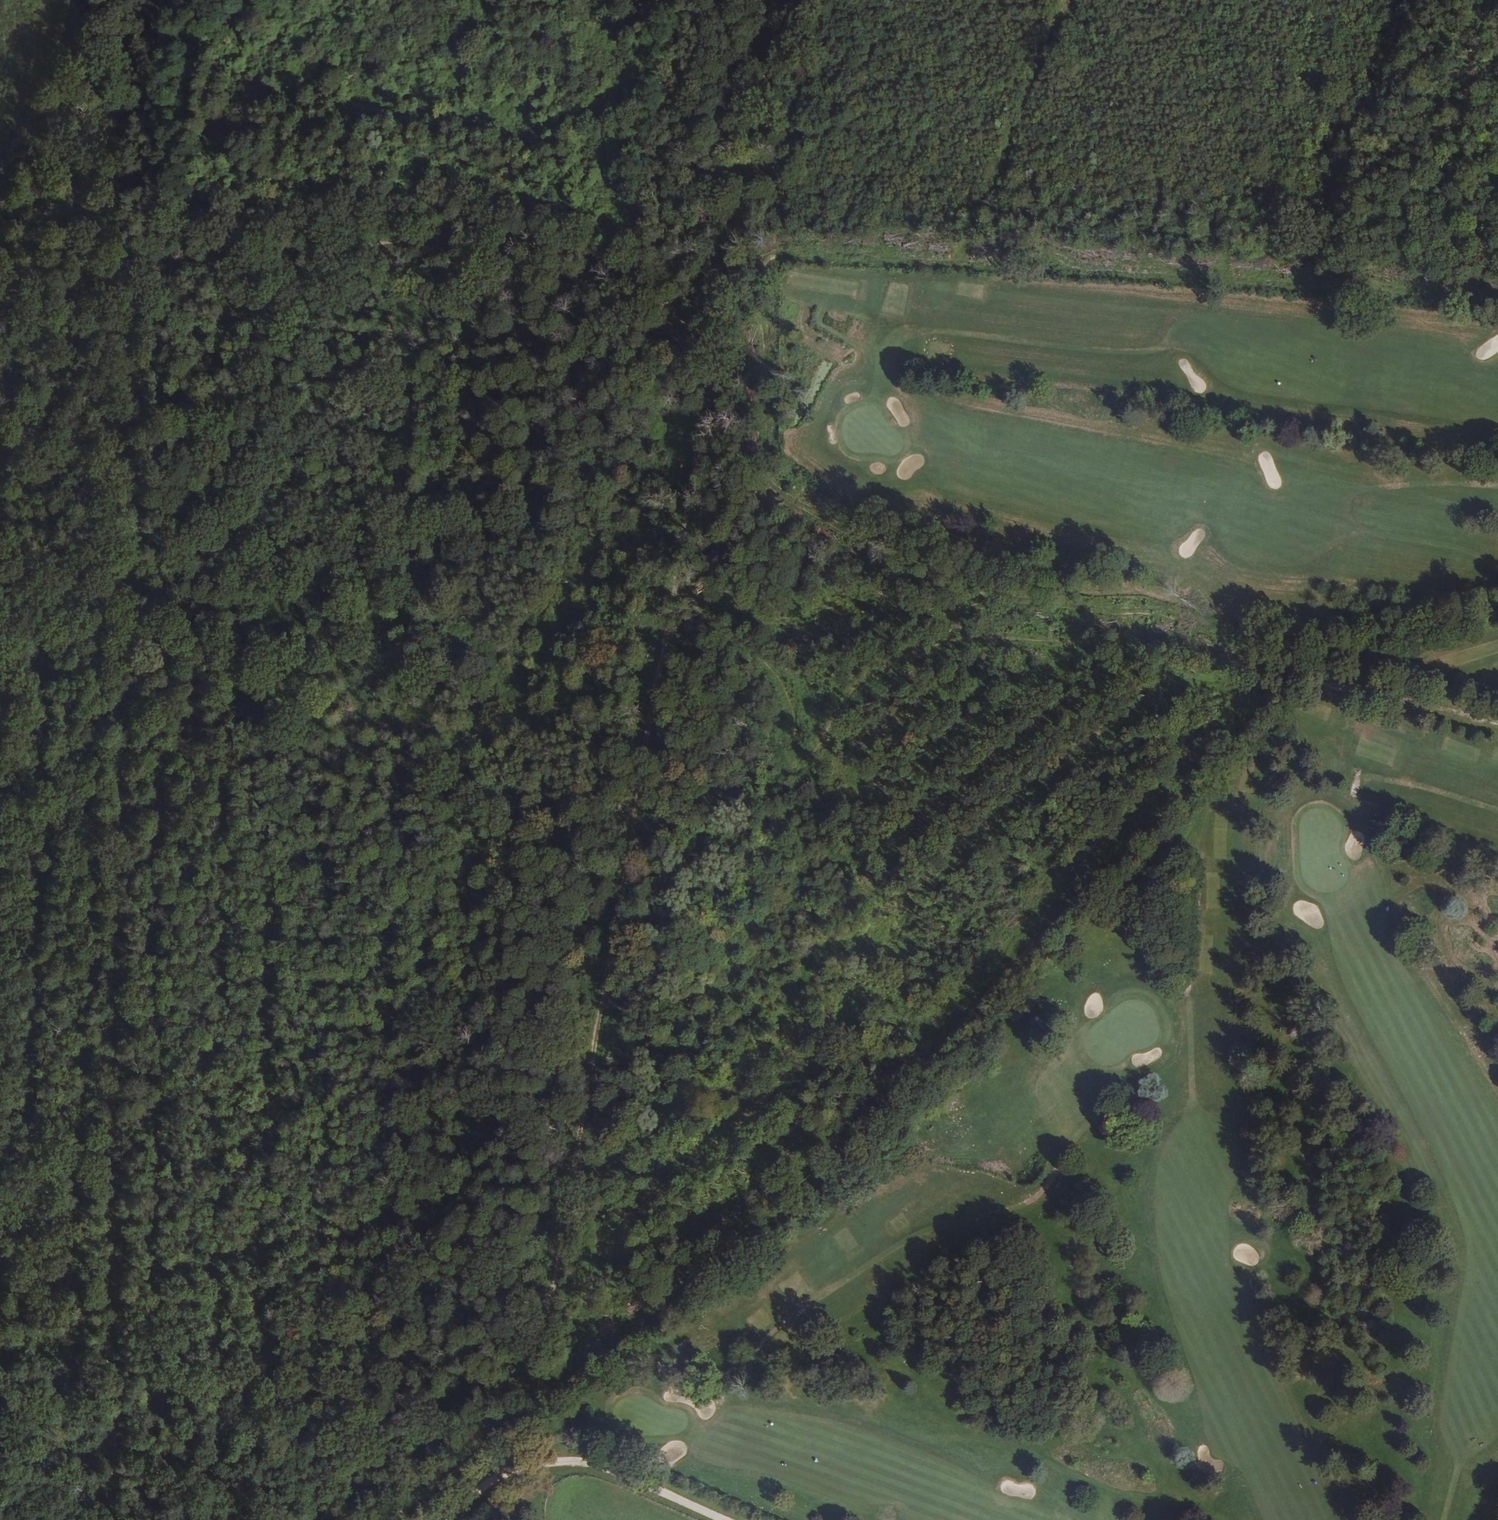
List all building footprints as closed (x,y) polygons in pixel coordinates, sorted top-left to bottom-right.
[(1055,595),(1057,597),(1059,598),(1062,598),(1064,596),(1064,595),(1065,594),(1065,591),(1064,590),(1062,588),(1060,588),(1058,588),(1056,590),(1055,592),(1055,595)] [(1101,671),(1109,656),(1102,653),(1093,667),(1101,671)] [(1117,696),(1126,700),(1131,689),(1121,686),(1117,696)]
